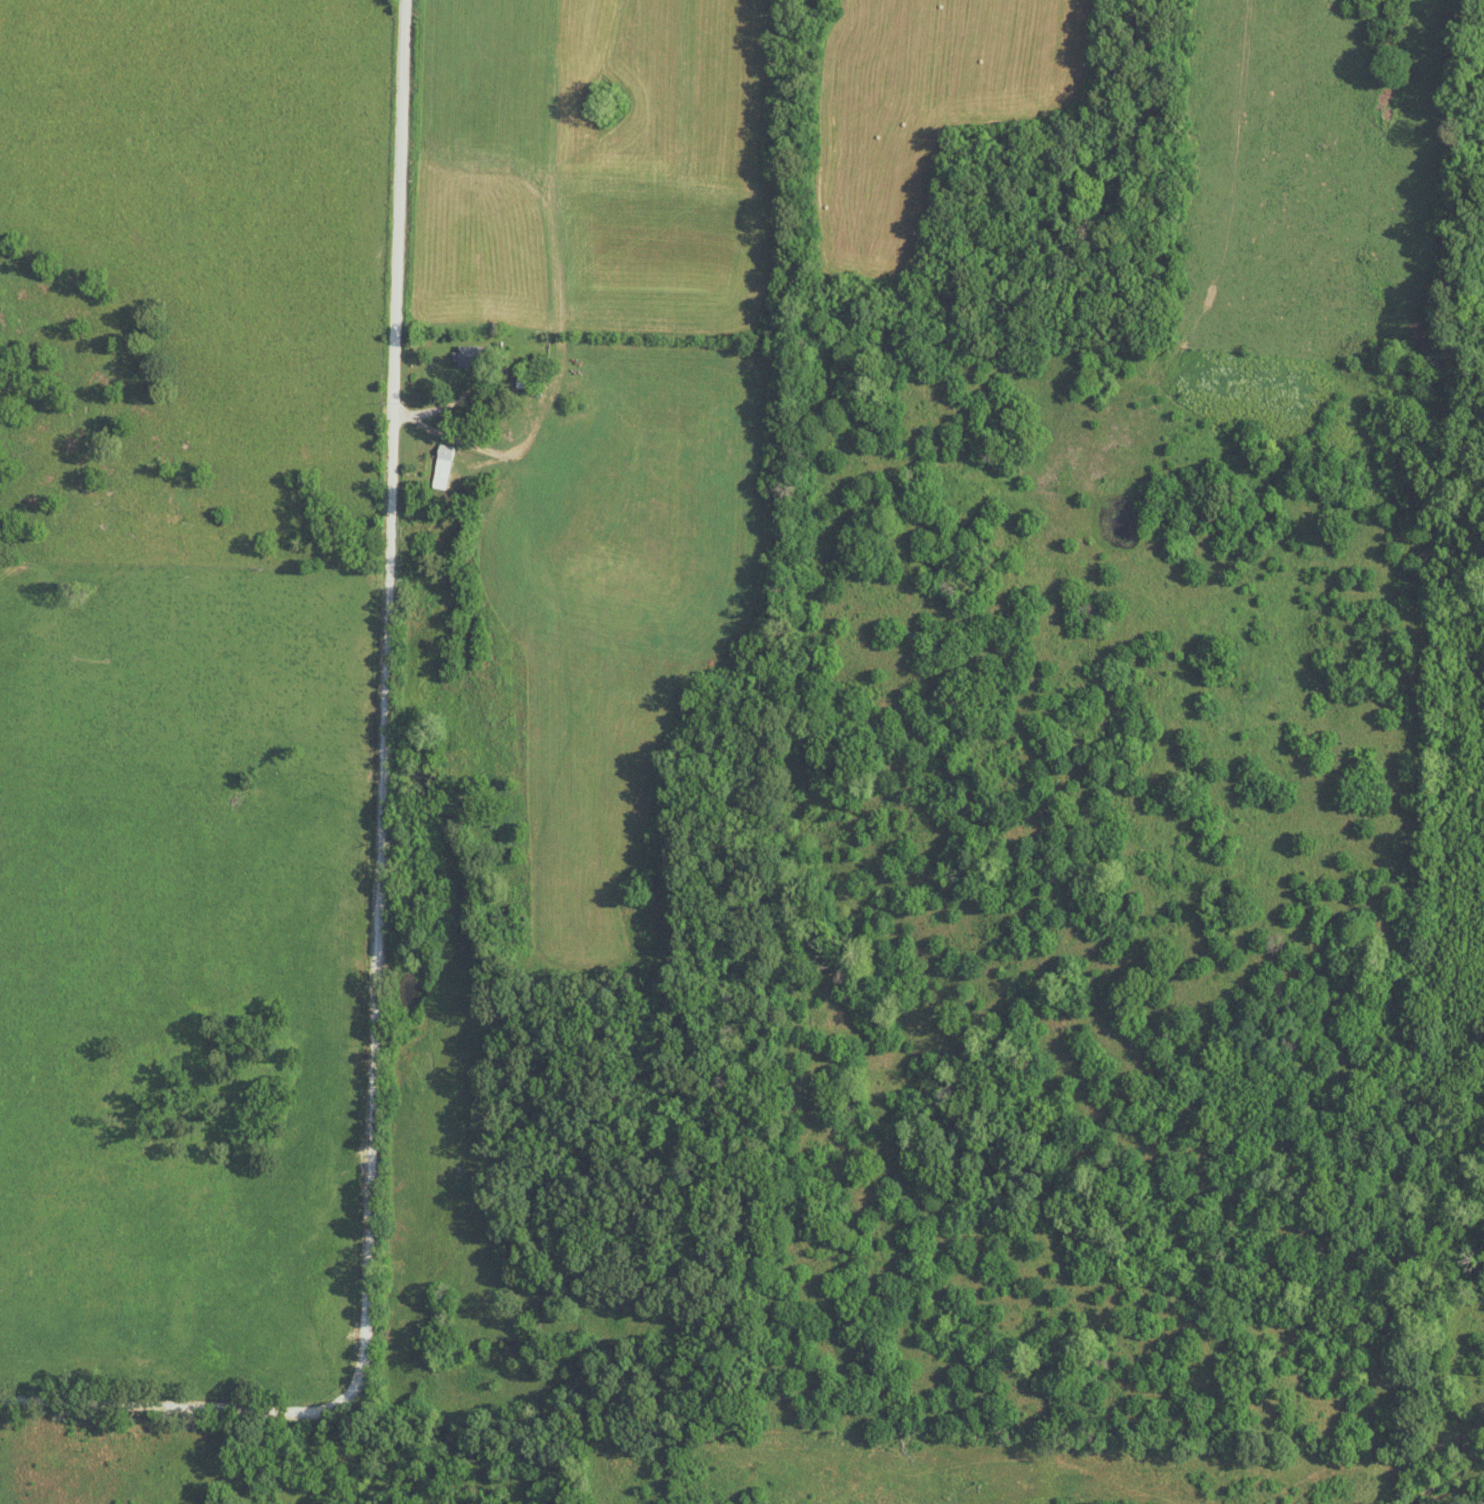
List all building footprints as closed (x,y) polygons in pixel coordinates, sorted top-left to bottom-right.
[(481,345),(456,345),(456,366),(481,366),(481,345)] [(449,480),(455,446),(440,444),(434,477),(449,480)]
